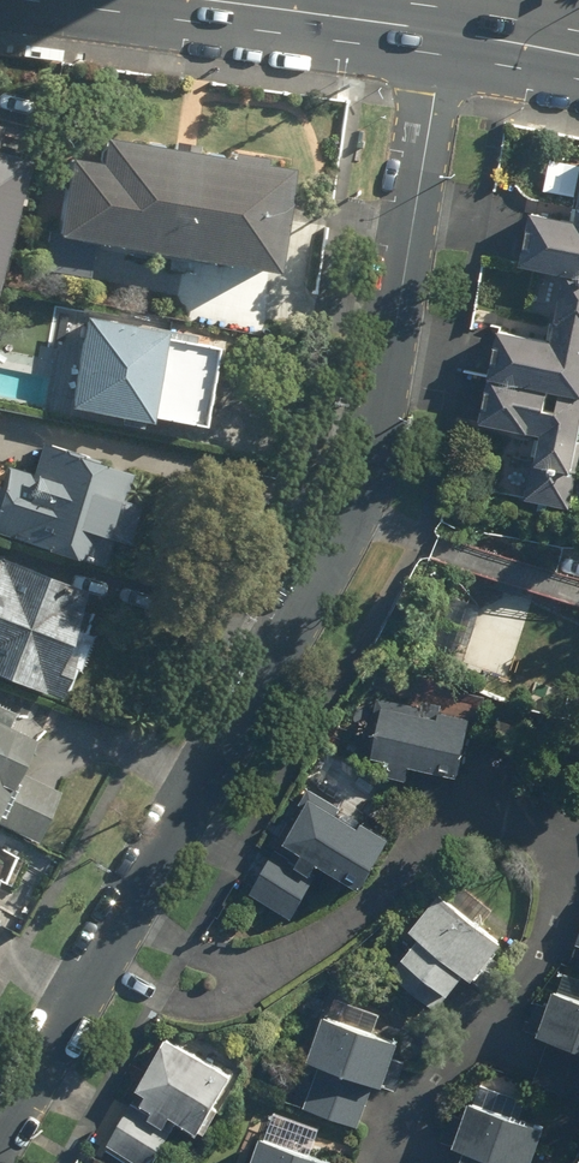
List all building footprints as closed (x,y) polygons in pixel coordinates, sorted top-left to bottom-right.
[(67,156),(55,232),(274,266),(289,166),(262,162),(264,149),(233,144),(232,154),(102,134),(98,161),(67,156)] [(30,160),(0,151),(0,266),(30,160)] [(574,216),(530,208),(521,265),(536,267),(528,315),(556,320),(552,340),(500,331),(483,425),(511,430),(500,496),(574,509),(578,478),(578,187),(574,216)] [(215,340),(162,333),(164,324),(82,313),(69,408),(151,419),(151,417),(199,423),(202,402),(206,402),(215,340)] [(0,484),(0,530),(102,564),(111,537),(121,540),(143,475),(41,441),(30,474),(6,466),(0,484)] [(56,694),(60,684),(68,687),(94,615),(78,609),(86,585),(0,554),(0,674),(56,694)] [(35,840),(61,787),(18,766),(35,731),(10,720),(13,715),(0,709),(0,823),(35,840)] [(252,895),(294,919),(326,864),(365,886),(397,831),(312,781),(299,803),(304,806),(252,895)] [(504,940),(452,898),(445,907),(433,897),(412,924),(424,934),(397,968),(442,1005),(468,973),(474,978),(504,940)] [(564,967),(556,990),(552,1003),(534,997),(524,1028),(554,1038),(539,1083),(578,1096),(578,972),(564,967)] [(400,1037),(326,1012),(310,1059),(320,1062),(306,1106),(361,1125),(375,1083),(398,1091),(409,1061),(394,1055),(400,1037)] [(169,1034),(106,1148),(133,1162),(154,1162),(179,1118),(202,1131),(235,1071),(169,1034)] [(473,1099),(467,1115),(451,1110),(441,1140),(468,1149),(463,1162),(534,1162),(547,1125),(473,1099)] [(339,1159),(314,1151),(320,1135),(274,1119),(268,1137),(261,1134),(251,1162),(338,1162),(339,1159)]
